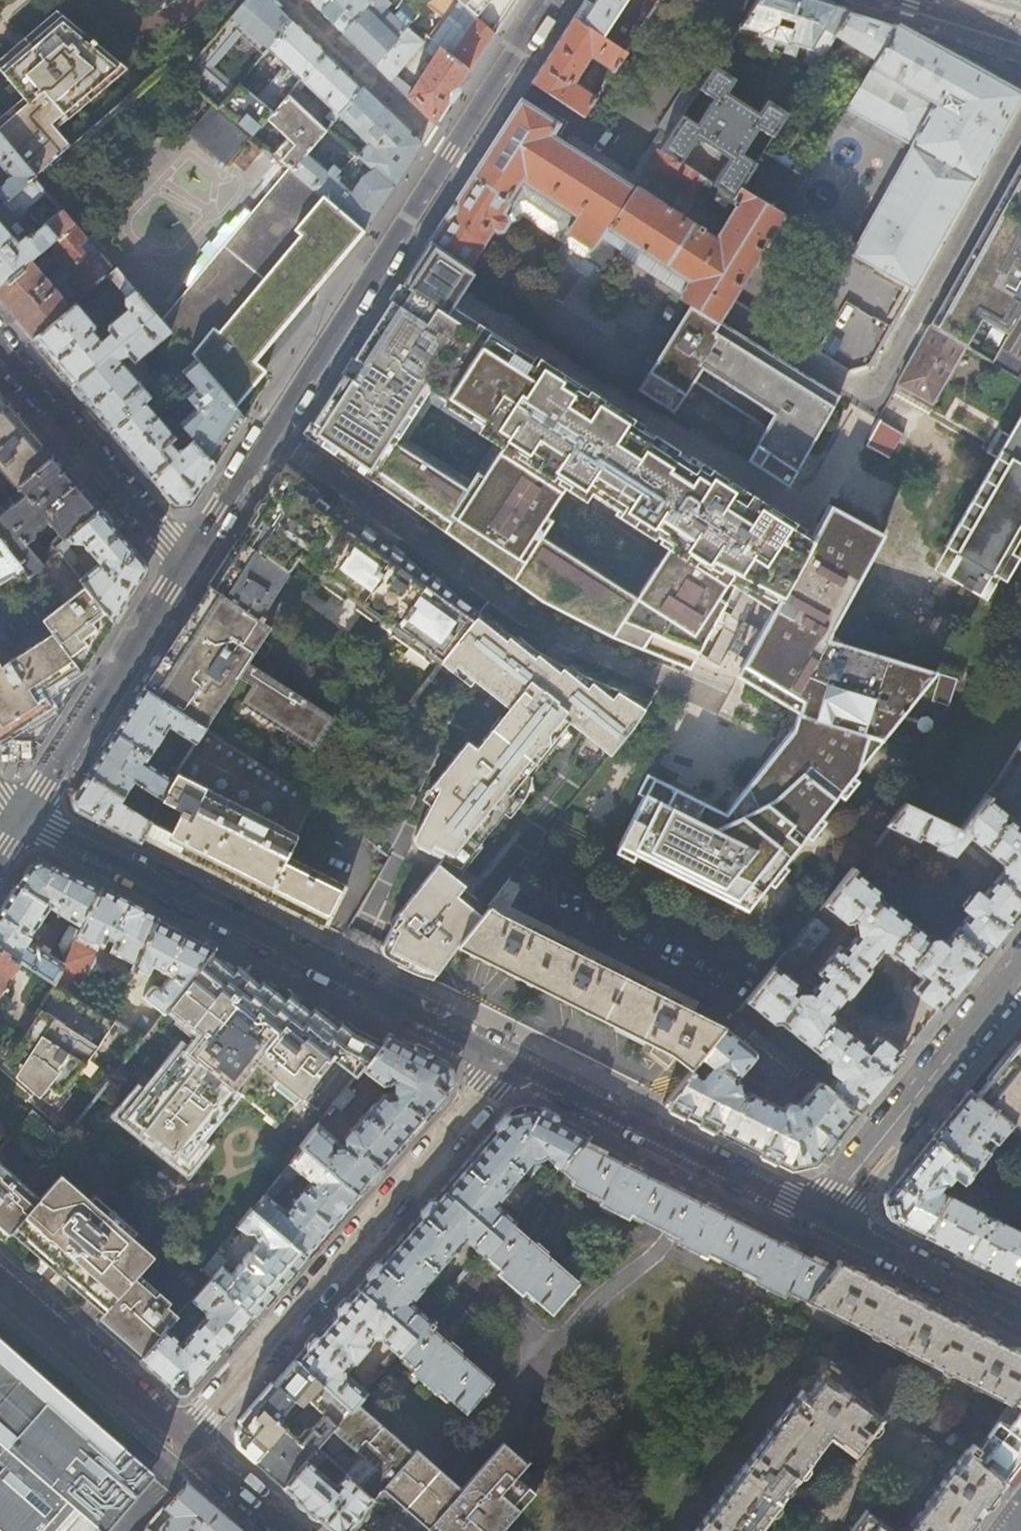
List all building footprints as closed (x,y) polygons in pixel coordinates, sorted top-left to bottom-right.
[(293,20),(275,4),(271,0),(248,0),(181,76),(220,108),(236,89),(214,71),(215,68),(242,36),(264,55),(293,20)] [(310,0),(327,17),(343,33),(372,0),(310,0)] [(398,40),(406,30),(418,15),(402,1),(403,0),(372,0),(343,33),(357,47),(376,66),(398,40)] [(495,33),(492,31),(456,0),(431,0),(428,4),(448,20),(432,41),(468,70),(469,71),(481,54),(495,33)] [(513,0),(456,0),(492,31),(512,1),(513,0)] [(573,18),(602,40),(628,0),(585,0),(573,18)] [(849,12),(850,10),(818,0),(758,0),(742,26),(760,33),(757,44),(771,49),(773,41),(775,41),(778,42),(777,48),(784,50),(786,45),(788,45),(790,41),(811,48),(802,63),(796,61),(787,75),(806,82),(835,36),(849,12)] [(66,10),(4,71),(31,103),(0,129),(0,132),(36,174),(70,145),(50,121),(118,61),(66,10)] [(894,23),(893,26),(877,20),(856,14),(849,12),(835,36),(877,62),(886,48),(891,50),(896,24),(894,23)] [(602,40),(573,18),(553,49),(532,81),(583,116),(595,97),(572,81),(589,56),(612,71),(623,55),(602,40)] [(296,86),(325,52),(310,38),(293,20),(264,55),(247,76),(257,83),(260,78),(263,79),(280,60),(297,76),(290,84),(294,88),(296,86)] [(886,48),(877,62),(812,168),(792,199),(802,205),(852,122),(908,152),(851,253),(867,262),(913,289),(1020,96),(1020,93),(896,24),(891,50),(886,48)] [(452,95),(468,70),(432,41),(425,51),(434,56),(428,65),(424,63),(420,69),(424,72),(411,92),(395,76),(421,43),(406,30),(398,40),(376,66),(396,86),(433,124),(452,95)] [(333,123),(362,88),(343,70),(325,52),(296,86),(300,90),(305,84),(333,111),(327,118),(333,123)] [(726,94),(734,81),(714,68),(699,89),(713,98),(696,123),(683,115),(660,149),(679,162),(696,136),(702,140),(729,158),(712,183),(735,198),(741,187),(756,163),(742,154),(759,129),(772,137),(786,115),(768,103),(759,116),(726,94)] [(268,120),(272,116),(238,87),(236,89),(220,108),(254,137),(268,120)] [(407,164),(420,144),(384,109),(362,88),(333,123),(327,129),(393,186),(407,164)] [(293,170),(326,131),(288,97),(272,116),(268,120),(295,145),(290,152),(280,146),(273,154),(291,169),(293,170)] [(557,125),(520,99),(496,138),(442,221),(429,241),(465,267),(492,227),(496,230),(501,229),(507,220),(510,222),(515,222),(522,212),(587,257),(587,258),(604,270),(626,240),(689,282),(681,295),(681,299),(690,305),(691,304),(718,321),(732,298),(784,213),(783,213),(741,187),(735,198),(712,183),(679,162),(660,149),(651,144),(630,177),(624,173),(620,180),(550,136),(557,125)] [(226,168),(251,140),(211,108),(188,135),(226,168)] [(379,208),(393,186),(327,129),(326,131),(293,170),(365,231),(379,208)] [(36,174),(0,132),(0,163),(12,176),(0,186),(0,206),(36,174)] [(792,199),(812,168),(769,142),(756,163),(741,187),(783,213),(792,199)] [(1020,314),(1020,160),(929,324),(964,344),(995,361),(1020,314)] [(365,231),(293,170),(291,169),(161,320),(171,333),(186,351),(195,361),(235,408),(265,371),(253,361),(362,232),(363,233),(365,231)] [(38,229),(23,211),(23,210),(48,189),(36,174),(0,206),(0,286),(34,257),(51,242),(75,221),(64,208),(38,229)] [(105,278),(116,269),(75,221),(51,242),(92,288),(105,278)] [(832,629),(883,535),(831,507),(802,556),(789,548),(708,499),(599,430),(511,366),(493,350),(436,314),(452,289),(465,267),(429,241),(414,265),(306,434),(374,492),(381,484),(452,533),(447,541),(496,572),(526,595),(579,623),(628,649),(694,673),(733,597),(748,603),(787,619),(748,687),(805,718),(787,751),(777,769),(732,822),(661,788),(631,857),(754,926),(945,666),(832,629)] [(64,302),(33,266),(38,262),(34,257),(0,286),(0,302),(6,308),(32,339),(73,305),(68,298),(64,302)] [(71,385),(155,315),(116,269),(105,278),(124,300),(123,305),(126,309),(107,325),(106,330),(109,333),(101,340),(98,337),(92,330),(94,328),(94,325),(84,313),(76,304),(73,305),(32,339),(53,363),(71,385)] [(842,396),(718,321),(691,304),(690,305),(639,384),(636,388),(675,413),(695,382),(765,425),(745,458),(802,493),(811,482),(815,482),(827,460),(813,450),(842,396)] [(94,325),(94,328),(99,324),(88,311),(84,313),(94,325)] [(995,361),(1020,377),(1020,314),(995,361)] [(161,320),(155,315),(71,385),(90,407),(110,431),(145,403),(150,397),(118,360),(128,356),(134,362),(136,362),(171,333),(161,320)] [(947,377),(964,344),(929,324),(899,379),(893,391),(926,411),(947,377)] [(648,342),(623,325),(600,360),(626,377),(648,342)] [(98,337),(101,340),(109,333),(106,330),(98,337)] [(195,361),(186,351),(168,368),(175,377),(179,374),(195,361)] [(229,441),(244,418),(235,408),(195,361),(179,374),(192,389),(185,394),(198,409),(180,425),(193,440),(214,465),(229,441)] [(9,405),(0,394),(0,412),(9,405)] [(174,438),(145,403),(110,431),(131,454),(150,476),(168,462),(162,455),(163,448),(174,438)] [(11,485),(0,493),(0,501),(53,455),(46,447),(26,424),(9,405),(0,412),(0,471),(11,485)] [(946,544),(960,552),(953,566),(967,575),(962,583),(985,597),(998,575),(1005,578),(1017,556),(1010,551),(1010,549),(1020,531),(1020,413),(946,544)] [(900,432),(879,420),(865,444),(885,454),(895,436),(898,436),(900,432)] [(214,465),(193,440),(184,448),(181,444),(183,441),(178,435),(174,438),(163,448),(162,455),(168,462),(150,476),(174,505),(189,504),(200,487),(214,465)] [(898,436),(895,436),(885,454),(888,456),(898,436)] [(27,577),(37,570),(58,552),(55,548),(98,509),(78,484),(53,455),(0,501),(0,542),(20,568),(27,577)] [(317,573),(352,525),(291,481),(273,484),(261,503),(238,538),(287,573),(297,559),(317,573)] [(144,575),(142,559),(123,536),(98,509),(55,548),(58,552),(71,567),(79,561),(69,548),(73,544),(87,544),(101,564),(83,582),(85,586),(113,622),(131,594),(144,575)] [(473,618),(476,614),(352,525),(317,573),(438,661),(473,618)] [(273,595),(287,573),(238,538),(230,551),(214,575),(208,584),(213,587),(258,617),(266,605),(272,608),(277,601),(273,595)] [(20,568),(0,542),(0,581),(20,568)] [(19,589),(16,586),(27,577),(20,568),(0,581),(0,602),(19,589)] [(113,622),(85,586),(64,602),(37,570),(27,577),(16,586),(19,589),(47,627),(81,672),(99,644),(113,622)] [(249,662),(271,627),(258,617),(213,587),(146,690),(203,725),(205,727),(239,676),(253,686),(243,703),(314,748),(335,716),(249,662)] [(417,847),(439,860),(396,915),(382,945),(382,951),(385,955),(431,979),(460,943),(487,909),(461,888),(460,887),(462,885),(455,879),(480,847),(477,845),(511,801),(506,797),(561,728),(555,723),(559,719),(565,724),(577,733),(579,733),(582,733),(584,730),(598,741),(595,746),(594,747),(606,757),(621,740),(630,729),(628,726),(647,701),(623,692),(593,681),(539,653),(496,626),(495,626),(498,629),(494,633),(473,618),(438,661),(451,671),(455,666),(511,710),(495,731),(491,729),(476,748),(466,741),(425,793),(431,798),(412,830),(410,837),(417,847)] [(47,627),(9,652),(0,638),(0,739),(38,739),(54,715),(81,672),(47,627)] [(360,674),(356,671),(350,678),(355,681),(360,674)] [(391,683),(386,680),(376,695),(380,698),(391,683)] [(194,739),(203,725),(146,690),(142,688),(128,709),(114,731),(149,752),(168,722),(194,739)] [(628,726),(630,729),(645,707),(648,702),(647,701),(628,726)] [(662,711),(647,706),(646,708),(645,707),(630,729),(621,740),(640,745),(662,711)] [(561,728),(565,724),(559,719),(555,723),(561,728)] [(287,854),(314,796),(205,727),(203,725),(194,739),(171,775),(166,783),(152,813),(143,834),(155,840),(257,891),(326,925),(345,884),(287,854)] [(584,730),(582,733),(579,733),(595,746),(598,741),(584,730)] [(166,783),(171,775),(145,759),(149,752),(114,731),(101,751),(88,773),(122,794),(132,779),(154,794),(145,808),(152,813),(166,783)] [(1011,757),(1020,763),(1020,741),(1011,757)] [(1020,780),(1020,763),(1011,757),(999,777),(989,789),(1006,802),(1020,780)] [(145,808),(139,805),(136,811),(125,803),(127,798),(122,794),(88,773),(73,795),(77,809),(87,814),(102,821),(139,840),(143,834),(152,813),(145,808)] [(1002,869),(982,894),(976,889),(963,904),(969,910),(955,927),(982,955),(1020,907),(1020,827),(1020,828),(1008,817),(1008,814),(985,795),(960,827),(904,802),(860,857),(869,863),(890,836),(887,833),(892,826),(914,836),(917,833),(950,849),(965,831),(1000,861),(1002,869)] [(557,819),(552,816),(541,829),(546,833),(557,819)] [(80,926),(100,888),(66,871),(44,860),(29,864),(16,884),(43,901),(45,907),(48,909),(50,906),(80,926)] [(816,965),(821,971),(808,989),(798,989),(797,988),(797,980),(780,965),(791,952),(801,959),(827,926),(814,916),(739,1010),(743,1014),(753,1001),(774,1018),(782,1018),(831,1057),(832,1065),(838,1070),(826,1084),(857,1110),(901,1056),(874,1030),(865,1040),(835,1017),(832,1007),(838,999),(845,991),(847,991),(883,946),(892,947),(921,970),(921,971),(913,982),(941,1005),(982,955),(955,927),(944,939),(938,934),(932,934),(882,895),(880,887),(853,866),(825,901),(846,919),(854,917),(857,919),(858,927),(844,944),(838,940),(816,965)] [(724,1028),(725,1025),(594,959),(595,954),(589,951),(584,948),(581,952),(526,924),(528,920),(517,914),(514,919),(506,914),(521,885),(512,877),(487,909),(460,943),(652,1039),(651,1043),(668,1057),(665,1060),(666,1061),(675,1051),(693,1066),(702,1055),(724,1028)] [(35,948),(26,942),(29,937),(36,942),(46,926),(46,925),(40,921),(48,909),(45,907),(43,901),(16,884),(0,909),(0,947),(21,961),(53,980),(62,962),(38,947),(35,948)] [(133,965),(157,917),(125,901),(100,888),(80,926),(62,962),(53,980),(59,985),(75,995),(104,937),(113,942),(108,952),(133,965)] [(207,950),(211,945),(184,931),(157,917),(133,965),(132,968),(145,975),(150,966),(166,975),(157,986),(154,985),(150,986),(141,997),(160,1011),(207,950)] [(21,961),(0,947),(0,992),(3,988),(5,988),(5,983),(21,961)] [(361,1068),(379,1044),(354,1032),(340,1022),(336,1026),(313,1008),(309,1011),(286,994),(282,997),(262,980),(257,984),(235,966),(232,969),(207,950),(160,1011),(151,1024),(179,1046),(126,1113),(183,1160),(239,1092),(279,1124),(329,1059),(353,1077),(361,1068)] [(97,1045),(115,1020),(109,1016),(101,1012),(75,995),(59,985),(43,1009),(39,1006),(3,1062),(51,1105),(97,1045)] [(116,1002),(119,992),(112,988),(101,1012),(109,1016),(116,1002)] [(115,1020),(124,1008),(116,1002),(109,1016),(115,1020)] [(795,1071),(801,1064),(756,1026),(749,1035),(795,1071)] [(781,1097),(776,1103),(742,1087),(738,1088),(731,1084),(728,1069),(732,1068),(746,1050),(746,1045),(724,1028),(702,1055),(710,1063),(702,1074),(696,1076),(690,1071),(663,1104),(730,1137),(737,1141),(790,1168),(816,1163),(857,1110),(826,1084),(817,1077),(798,1100),(792,1096),(785,1095),(781,1097)] [(392,1092),(383,1093),(343,1134),(345,1141),(342,1144),(336,1144),(335,1138),(319,1123),(301,1146),(358,1194),(383,1165),(428,1112),(451,1086),(446,1062),(420,1050),(388,1034),(379,1044),(361,1068),(381,1082),(388,1082),(392,1080),(393,1081),(394,1089),(392,1092)] [(976,1095),(1020,1129),(1020,1128),(1020,1040),(976,1095)] [(353,1093),(346,1088),(334,1104),(340,1109),(353,1093)] [(1020,1129),(976,1095),(969,1090),(952,1112),(933,1137),(974,1170),(1007,1128),(1020,1139),(1020,1130),(1020,1129)] [(534,1107),(509,1112),(479,1147),(444,1188),(500,1236),(512,1222),(515,1218),(496,1201),(496,1199),(524,1167),(531,1172),(540,1162),(534,1156),(541,1156),(545,1152),(561,1166),(584,1140),(588,1134),(555,1117),(534,1107)] [(961,1185),(974,1170),(933,1137),(905,1170),(886,1194),(892,1219),(908,1227),(925,1235),(945,1198),(937,1191),(940,1188),(945,1186),(951,1178),(961,1185)] [(795,1250),(797,1247),(784,1241),(782,1244),(751,1228),(719,1212),(718,1210),(719,1208),(707,1202),(705,1205),(640,1171),(641,1169),(629,1163),(628,1166),(620,1162),(604,1154),(604,1150),(584,1140),(561,1166),(572,1179),(571,1182),(601,1197),(599,1202),(600,1203),(628,1217),(631,1213),(677,1238),(676,1241),(706,1256),(709,1252),(725,1261),(754,1275),(755,1276),(753,1280),(783,1296),(787,1290),(806,1299),(833,1266),(813,1255),(811,1258),(802,1254),(795,1250)] [(358,1194),(301,1146),(252,1208),(305,1254),(329,1227),(358,1194)] [(43,1193),(0,1162),(0,1237),(2,1239),(14,1226),(106,1307),(97,1317),(141,1355),(165,1328),(176,1315),(133,1276),(152,1254),(63,1171),(43,1193)] [(541,1189),(536,1185),(524,1199),(529,1203),(537,1193),(541,1189)] [(486,1253),(500,1236),(444,1188),(398,1240),(357,1288),(415,1335),(431,1316),(410,1298),(426,1279),(433,1279),(438,1273),(437,1266),(453,1248),(465,1235),(486,1253)] [(1020,1260),(1020,1231),(947,1195),(945,1198),(925,1235),(968,1257),(1011,1279),(1020,1260)] [(243,1263),(233,1276),(223,1267),(227,1262),(221,1257),(225,1252),(221,1248),(204,1270),(211,1278),(252,1316),(278,1285),(305,1254),(252,1208),(238,1226),(244,1232),(254,1234),(259,1245),(252,1253),(249,1253),(244,1258),(243,1263)] [(539,1241),(536,1243),(512,1222),(500,1236),(486,1253),(502,1268),(499,1272),(523,1294),(525,1294),(529,1290),(555,1313),(581,1282),(548,1254),(549,1249),(539,1241)] [(987,1335),(934,1308),(883,1282),(838,1260),(833,1266),(806,1299),(1011,1404),(1020,1390),(1020,1352),(987,1335)] [(1011,1279),(1020,1284),(1020,1260),(1011,1279)] [(469,1270),(465,1266),(453,1280),(458,1284),(469,1270)] [(173,1335),(165,1328),(141,1355),(138,1359),(158,1376),(177,1393),(186,1392),(252,1316),(211,1278),(180,1312),(186,1317),(197,1304),(201,1307),(204,1314),(187,1331),(181,1327),(173,1335)] [(350,1408),(352,1409),(356,1404),(399,1353),(415,1335),(357,1288),(325,1325),(296,1358),(322,1382),(350,1408)] [(438,1318),(433,1314),(431,1316),(415,1335),(399,1353),(415,1368),(413,1372),(414,1373),(437,1394),(441,1390),(467,1413),(494,1382),(460,1352),(461,1349),(452,1340),(449,1342),(431,1326),(438,1318)] [(5,1454),(0,1459),(0,1530),(52,1530),(69,1512),(65,1508),(67,1505),(79,1492),(106,1516),(122,1497),(123,1497),(128,1501),(135,1492),(131,1488),(145,1472),(114,1445),(118,1441),(0,1337),(0,1450),(5,1454)] [(322,1382),(296,1358),(270,1387),(234,1429),(235,1444),(242,1449),(253,1460),(283,1426),(279,1422),(284,1416),(288,1420),(307,1400),(322,1382)] [(803,1389),(695,1530),(759,1530),(831,1437),(856,1456),(884,1419),(825,1374),(810,1393),(803,1389)] [(330,1431),(350,1408),(322,1382),(307,1400),(325,1416),(314,1429),(307,1430),(301,1438),(295,1437),(283,1426),(253,1460),(265,1470),(283,1486),(317,1447),(330,1431)] [(1011,1404),(985,1443),(975,1457),(1005,1481),(1017,1465),(1020,1460),(1020,1390),(1011,1404)] [(396,1449),(401,1444),(356,1404),(352,1409),(396,1449)] [(352,1409),(350,1408),(330,1431),(359,1456),(345,1472),(347,1473),(372,1497),(381,1488),(390,1477),(402,1462),(392,1454),(396,1449),(352,1409)] [(896,1530),(866,1509),(850,1530),(968,1530),(989,1503),(1005,1481),(975,1457),(985,1443),(970,1433),(966,1438),(974,1444),(963,1454),(906,1530),(896,1530)] [(502,1443),(462,1490),(433,1524),(441,1530),(501,1530),(540,1487),(521,1470),(526,1464),(502,1443)] [(402,1462),(390,1477),(381,1488),(430,1530),(441,1530),(433,1524),(462,1490),(414,1448),(410,1451),(401,1444),(396,1449),(406,1459),(402,1462)] [(334,1478),(332,1481),(316,1467),(326,1455),(317,1447),(283,1486),(311,1510),(334,1530),(345,1529),(360,1512),(372,1497),(347,1473),(339,1482),(334,1478)] [(1017,1465),(1005,1481),(1010,1485),(1020,1470),(1020,1469),(1017,1465)] [(215,1506),(185,1481),(163,1506),(170,1513),(155,1530),(244,1530),(215,1506)]
